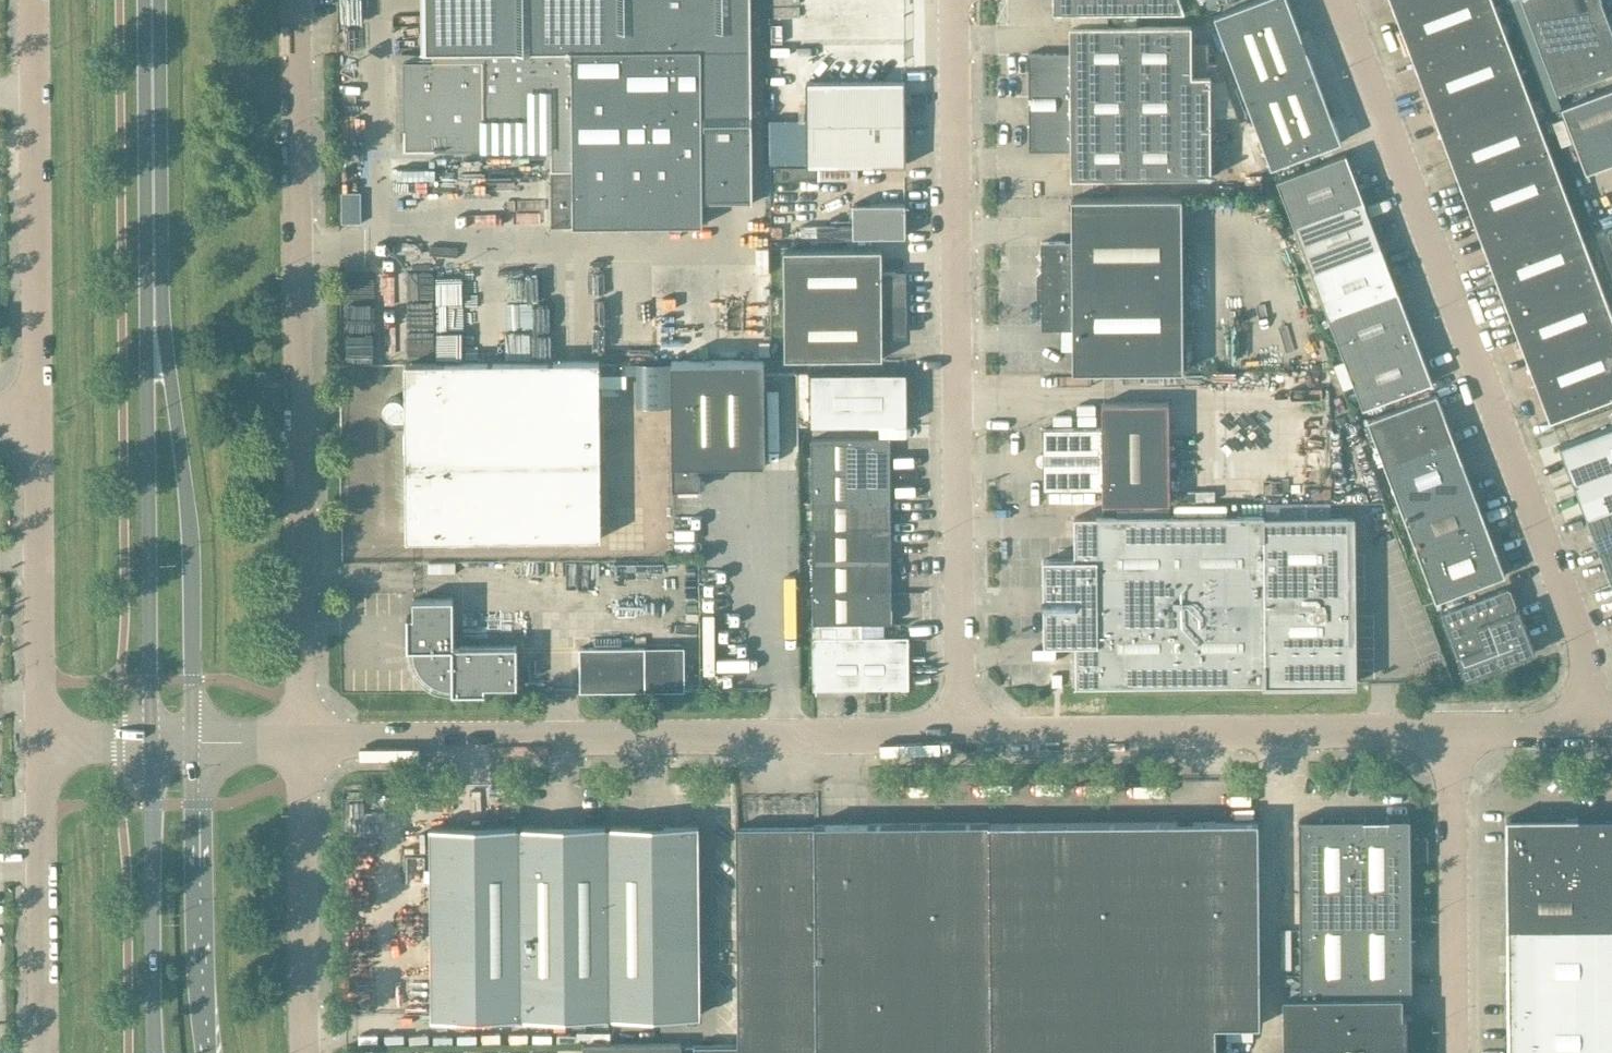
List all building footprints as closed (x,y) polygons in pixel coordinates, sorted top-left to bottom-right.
[(403,62),(404,150),(463,149),(484,149),(483,120),(532,120),(531,90),(551,90),(550,157),(550,171),(551,226),(573,226),(703,224),(702,203),(753,203),(752,127),(758,127),(758,114),(752,115),(751,0),(420,0),(420,53),(432,53),(432,61),(403,62)] [(1181,0),(1053,0),(1053,12),(1185,11),(1181,0)] [(1287,0),(1255,0),(1214,15),(1272,168),(1341,142),(1287,0)] [(1550,150),(1493,0),(1390,0),(1549,420),(1611,396),(1611,315),(1550,150)] [(1601,0),(1521,0),(1557,94),(1611,74),(1611,29),(1601,0)] [(1211,176),(1211,100),(1210,74),(1192,74),(1192,24),(1070,25),(1070,53),(1028,53),(1029,97),(1035,97),(1035,106),(1029,106),(1029,150),(1071,149),(1071,177),(1211,176)] [(904,81),(807,82),(808,164),(905,163),(904,81)] [(1562,107),(1587,173),(1611,163),(1611,88),(1562,107)] [(1431,380),(1380,244),(1346,154),(1276,180),(1362,407),(1431,380)] [(906,236),(905,203),(901,203),(901,190),(868,190),(868,203),(853,203),(853,236),(906,236)] [(1184,371),(1182,196),(1071,198),(1072,241),(1041,242),(1042,329),(1073,328),(1073,372),(1184,371)] [(906,336),(906,303),(906,271),(882,271),(882,249),(784,250),(784,359),(883,358),(882,336),(906,336)] [(765,461),(764,359),(671,360),(673,488),(700,487),(699,462),(765,461)] [(671,547),(670,361),(604,362),(604,361),(404,363),(405,561),(607,559),(607,558),(646,557),(646,547),(671,547)] [(266,383),(265,371),(265,370),(255,370),(256,384),(266,383)] [(907,424),(907,371),(811,372),(811,425),(907,424)] [(1505,573),(1471,484),(1437,393),(1367,420),(1435,600),(1505,573)] [(1171,502),(1169,401),(1102,402),(1102,427),(1043,428),(1044,490),(1103,490),(1103,502),(1171,502)] [(1559,446),(1586,515),(1611,506),(1611,426),(1559,446)] [(891,622),(891,530),(890,437),(811,438),(813,623),(891,622)] [(1586,515),(1611,584),(1611,506),(1586,515)] [(1351,640),(1350,517),(1265,517),(1265,515),(1075,516),(1075,557),(1044,558),(1044,644),(1076,644),(1076,686),(1267,685),(1355,683),(1355,640),(1351,640)] [(1535,651),(1518,608),(1516,609),(1508,587),(1442,611),(1458,654),(1456,654),(1465,678),(1535,651)] [(517,685),(517,645),(453,646),(453,598),(413,599),(413,616),(409,616),(409,615),(407,615),(407,648),(413,648),(414,655),(416,661),(419,667),(423,672),(427,677),(433,681),(439,684),(446,685),(452,686),(452,692),(485,692),(485,690),(484,690),(484,686),(517,685)] [(909,687),(909,635),(813,636),(814,688),(909,687)] [(685,690),(684,646),(579,647),(580,691),(685,690)] [(878,700),(878,692),(870,692),(870,700),(878,700)] [(1410,817),(1299,818),(1300,929),(1411,928),(1411,923),(1409,923),(1409,917),(1411,917),(1411,916),(1411,913),(1410,817)] [(1506,818),(1508,1052),(1611,1052),(1611,817),(1506,818)] [(1216,1026),(1260,1026),(1259,819),(989,824),(989,822),(814,824),(814,826),(736,827),(738,1044),(695,1045),(695,1052),(1216,1052),(1216,1026)] [(699,1014),(698,824),(431,827),(433,1017),(699,1014)] [(1428,860),(1428,837),(1415,837),(1415,860),(1428,860)] [(1411,928),(1300,929),(1301,995),(1403,995),(1411,994),(1411,942),(1411,928)] [(1268,997),(1269,1052),(1360,1052),(1360,996),(1268,997)] [(681,1043),(583,1044),(583,1052),(681,1052),(681,1043)]
